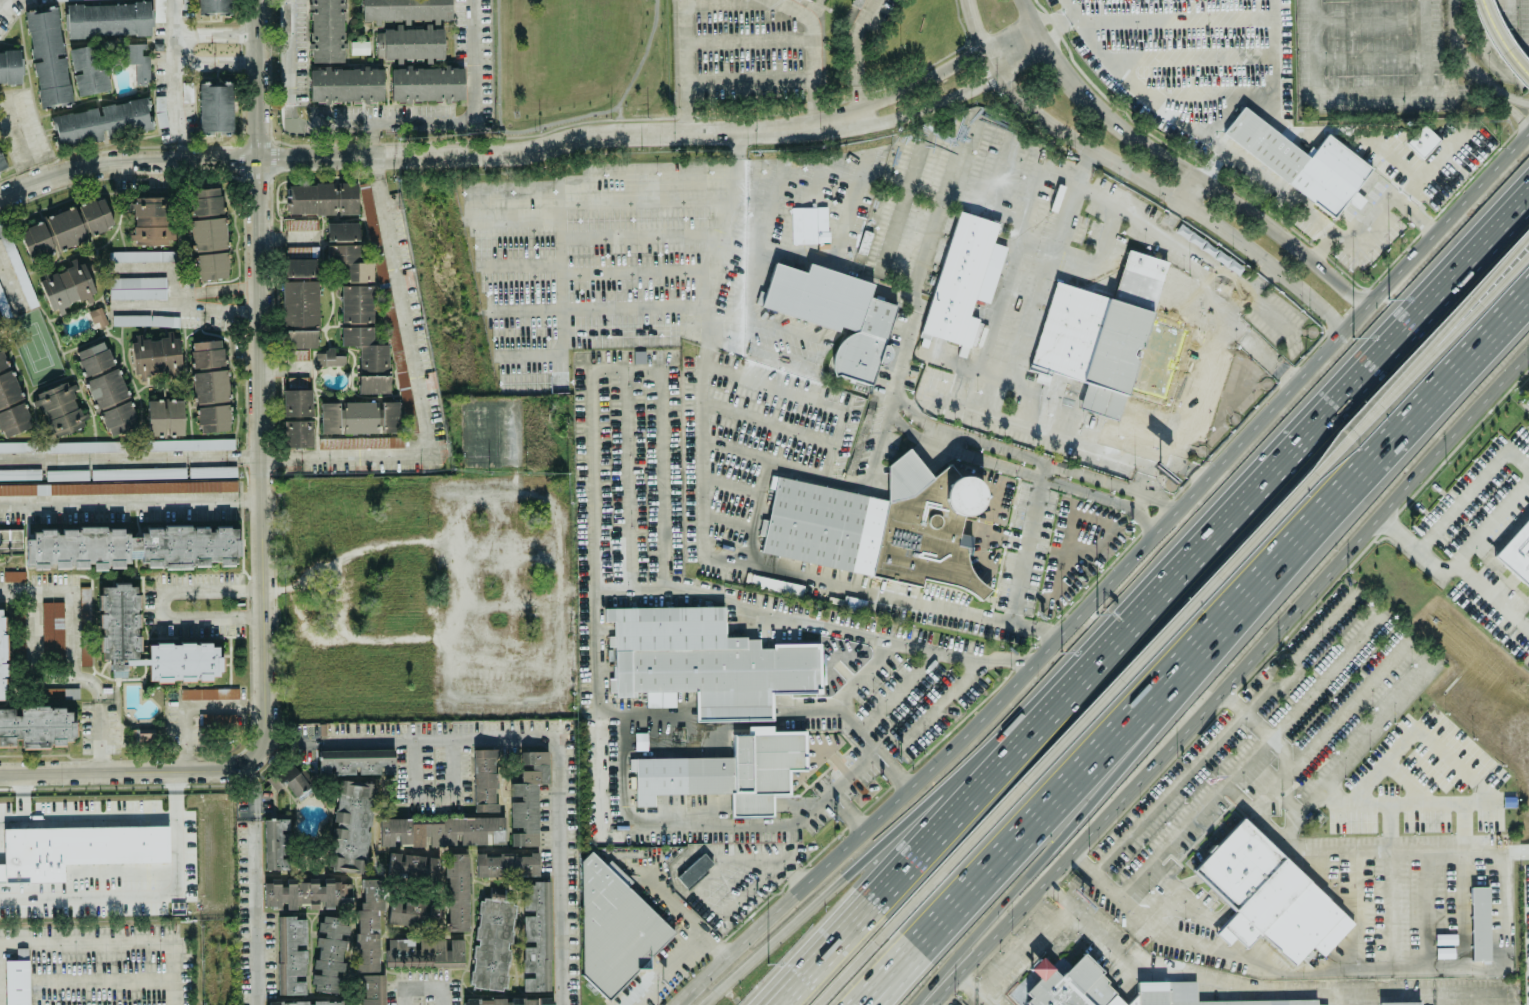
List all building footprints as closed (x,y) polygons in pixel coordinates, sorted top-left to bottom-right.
[(154,21),(164,21),(163,0),(153,0),(154,21)] [(192,0),(182,0),(182,8),(192,8),(192,0)] [(197,11),(229,11),(229,0),(197,0),(197,11)] [(342,0),(308,0),(309,61),(343,61),(342,0)] [(361,19),(377,20),(377,23),(375,23),(375,57),(395,57),(395,62),(403,62),(403,59),(430,59),(430,57),(442,58),(442,27),(430,27),(430,19),(450,20),(450,0),(361,0),(361,19)] [(67,36),(150,33),(149,1),(66,3),(67,36)] [(69,101),(57,7),(24,11),(30,59),(33,58),(39,105),(69,101)] [(367,40),(350,40),(350,53),(368,53),(367,40)] [(67,48),(72,72),(73,72),(77,95),(109,89),(105,64),(101,65),(97,42),(67,48)] [(134,63),(134,81),(149,81),(149,54),(141,54),(141,48),(146,48),(146,42),(123,42),(123,63),(134,63)] [(21,82),(20,50),(0,50),(0,83),(21,82)] [(463,99),(462,65),(389,67),(390,100),(444,98),(444,99),(463,99)] [(309,100),(382,100),(382,67),(309,66),(309,100)] [(232,131),(231,82),(197,83),(199,131),(232,131)] [(165,94),(155,95),(156,125),(166,125),(165,94)] [(52,112),(57,145),(152,130),(147,97),(52,112)] [(1335,214),(1346,199),(1358,207),(1364,198),(1353,191),(1371,166),(1325,133),(1310,155),(1240,106),(1220,134),(1335,214)] [(1405,141),(1420,157),(1439,139),(1424,123),(1405,141)] [(338,213),(356,213),(356,181),(337,181),(338,213)] [(287,213),(337,212),(336,182),(287,183),(287,213)] [(360,208),(365,207),(378,281),(387,280),(370,183),(356,185),(360,208)] [(192,215),(221,214),(220,187),(192,187),(192,215)] [(17,228),(29,258),(114,225),(102,195),(17,228)] [(168,196),(127,197),(127,208),(131,208),(132,243),(169,242),(168,196)] [(939,264),(918,341),(927,343),(929,334),(960,342),(956,354),(966,357),(977,317),(969,315),(974,298),(989,302),(1005,245),(992,241),(998,221),(957,210),(956,214),(945,211),(931,262),(939,264)] [(225,216),(190,218),(191,249),(226,248),(225,216)] [(287,228),(317,229),(317,218),(287,217),(287,228)] [(0,222),(0,232),(25,308),(35,304),(7,219),(0,222)] [(357,239),(357,221),(326,222),(326,239),(357,239)] [(357,243),(326,243),(326,263),(343,262),(343,280),(372,280),(372,261),(358,261),(357,243)] [(1054,281),(1028,369),(1052,376),(1048,389),(1062,393),(1059,401),(1117,418),(1125,392),(1166,404),(1190,324),(1151,313),(1161,279),(1170,281),(1175,263),(1125,248),(1112,294),(1123,297),(1122,301),(1054,281)] [(174,249),(108,250),(108,261),(174,260),(174,249)] [(197,278),(228,277),(227,251),(196,252),(197,278)] [(315,258),(284,257),(284,275),(314,276),(315,258)] [(81,262),(40,276),(53,314),(70,308),(68,302),(91,294),(81,262)] [(894,303),(868,296),(872,281),(807,263),(805,270),(773,262),(765,291),(759,289),(754,305),(838,328),(839,324),(843,325),(830,373),(870,383),(877,360),(885,363),(890,346),(883,344),(894,303)] [(109,298),(166,297),(165,275),(108,276),(109,298)] [(317,279),(281,280),(282,325),(318,324),(317,279)] [(340,284),(340,344),(358,344),(358,370),(388,370),(388,343),(372,343),(372,284),(340,284)] [(97,327),(107,323),(100,305),(89,310),(97,327)] [(112,313),(112,324),(178,325),(179,314),(112,313)] [(315,328),(284,329),(285,347),(316,346),(315,328)] [(180,369),(176,333),(131,338),(135,376),(164,373),(164,376),(176,375),(176,369),(180,369)] [(137,424),(128,398),(127,399),(106,339),(76,349),(105,435),(137,424)] [(226,367),(223,367),(221,339),(190,340),(193,404),(196,404),(198,431),(229,429),(226,367)] [(0,340),(0,428),(3,436),(31,426),(0,340)] [(315,351),(315,365),(344,364),(344,354),(333,354),(333,346),(324,346),(324,351),(315,351)] [(388,373),(358,374),(358,392),(388,392),(388,373)] [(33,393),(37,403),(40,402),(51,436),(84,424),(70,381),(33,393)] [(311,415),(311,388),(282,388),(282,415),(311,415)] [(183,433),(182,398),(165,399),(165,434),(183,433)] [(146,399),(147,432),(163,431),(162,399),(146,399)] [(376,400),(341,400),(342,432),(376,431),(376,400)] [(398,400),(381,400),(380,431),(398,431),(398,400)] [(320,432),(338,432),(338,401),(320,401),(320,432)] [(311,419),(283,419),(283,446),(312,446),(311,419)] [(402,435),(319,437),(319,447),(402,446),(402,435)] [(884,496),(770,476),(768,486),(773,489),(767,519),(760,518),(758,533),(763,535),(759,554),(920,582),(921,578),(955,584),(979,597),(991,588),(980,582),(965,562),(967,550),(968,548),(970,534),(961,532),(959,530),(961,519),(979,505),(981,501),(983,489),(973,476),(956,474),(948,463),(931,476),(907,447),(890,461),(884,496)] [(188,476),(236,475),(236,465),(188,466),(188,476)] [(91,478),(185,476),(185,466),(91,467),(91,478)] [(87,468),(45,469),(45,479),(87,478),(87,468)] [(237,490),(236,479),(0,484),(0,494),(237,490)] [(1528,587),(1528,512),(1492,554),(1528,587)] [(232,564),(232,554),(237,554),(237,525),(143,525),(143,535),(125,535),(125,528),(54,528),(54,529),(27,529),(27,566),(47,566),(89,566),(89,569),(105,569),(105,566),(125,566),(125,564),(207,564),(207,559),(218,559),(218,564),(232,564)] [(0,529),(0,551),(22,551),(22,528),(0,529)] [(24,570),(3,570),(3,580),(24,580),(24,570)] [(138,584),(99,585),(99,613),(100,659),(111,658),(111,676),(126,676),(126,664),(148,663),(148,681),(194,680),(210,680),(210,671),(220,671),(219,642),(147,643),(148,657),(139,658),(138,584)] [(78,587),(80,656),(90,656),(89,586),(78,587)] [(42,653),(64,652),(62,600),(41,601),(42,653)] [(819,642),(770,642),(770,647),(758,647),(758,636),(723,636),(723,605),(604,607),(604,620),(613,620),(613,634),(607,635),(608,645),(614,645),(615,677),(608,677),(608,694),(635,694),(635,690),(645,690),(645,706),(675,705),(674,690),(695,689),(696,720),(771,718),(771,692),(820,692),(819,642)] [(3,606),(0,606),(0,745),(14,744),(13,738),(20,738),(20,747),(64,745),(64,738),(73,738),(72,705),(17,706),(17,698),(6,698),(3,606)] [(181,698),(237,697),(237,687),(181,688),(181,698)] [(201,723),(220,723),(219,712),(201,712),(201,723)] [(732,755),(628,757),(628,770),(634,770),(635,805),(653,804),(653,792),(730,791),(731,815),(772,815),(772,793),(789,793),(788,769),(805,768),(804,730),(771,730),(771,724),(746,725),(746,732),(731,732),(732,755)] [(134,741),(154,740),(153,727),(134,728),(134,741)] [(473,810),(496,810),(495,771),(494,747),(472,748),(473,810)] [(393,772),(393,748),(318,749),(319,774),(378,773),(378,764),(383,764),(383,772),(393,772)] [(537,844),(536,782),(548,782),(547,750),(520,750),(520,781),(512,782),(512,794),(520,794),(520,800),(509,800),(509,825),(521,825),(521,832),(509,832),(510,845),(537,844)] [(283,783),(294,795),(308,783),(289,762),(268,781),(276,790),(283,783)] [(365,872),(372,782),(336,779),(328,869),(365,872)] [(378,818),(379,845),(392,844),(392,833),(397,833),(398,845),(423,844),(423,835),(428,835),(428,845),(454,844),(454,833),(459,833),(459,843),(504,842),(503,815),(378,818)] [(287,868),(288,818),(264,817),(263,868),(287,868)] [(1353,921),(1239,817),(1191,870),(1234,909),(1214,931),(1227,943),(1234,936),(1245,947),(1258,932),(1293,964),(1311,944),(1322,954),(1353,921)] [(168,861),(168,825),(3,826),(3,862),(0,862),(0,881),(63,880),(63,862),(168,861)] [(581,974),(607,999),(638,967),(648,967),(648,957),(673,930),(626,885),(631,880),(609,859),(604,863),(589,850),(579,860),(581,974)] [(468,930),(467,851),(446,852),(447,930),(468,930)] [(676,876),(685,886),(712,862),(702,851),(676,876)] [(386,875),(436,878),(437,855),(387,852),(386,875)] [(537,875),(538,853),(475,853),(475,875),(537,875)] [(283,906),(307,906),(352,904),(351,895),(344,896),(344,881),(332,881),(332,876),(322,876),(323,884),(317,884),(316,876),(308,877),(308,878),(282,879),(282,878),(263,879),(264,906),(283,905),(283,906)] [(378,970),(377,909),(382,909),(381,877),(362,877),(362,909),(355,909),(355,970),(378,970)] [(550,880),(531,880),(531,883),(522,883),(522,990),(549,990),(550,880)] [(1489,960),(1488,885),(1470,886),(1470,960),(1489,960)] [(474,940),(473,940),(469,986),(504,989),(509,943),(515,888),(502,887),(501,893),(488,891),(487,898),(479,897),(474,940)] [(387,922),(424,924),(425,900),(388,898),(387,922)] [(277,915),(277,993),(305,993),(305,980),(294,980),(294,974),(305,974),(305,948),(296,948),(296,943),(305,943),(305,915),(277,915)] [(311,989),(340,992),(341,973),(342,973),(344,935),(347,936),(348,918),(319,916),(318,930),(324,930),(323,937),(316,936),(314,970),(312,970),(311,989)] [(385,965),(462,965),(462,937),(448,937),(448,948),(443,948),(443,937),(417,937),(417,948),(412,948),(412,937),(385,937),(385,965)] [(1327,1004),(1317,1004),(1317,999),(1196,1000),(1196,980),(1136,980),(1136,995),(1124,1004),(1101,975),(1101,968),(1083,954),(1058,973),(1046,957),(1037,957),(1029,968),(1010,992),(1020,1004),(1327,1004)] [(28,958),(4,959),(4,1004),(29,1004),(28,958)] [(361,973),(362,1004),(385,1004),(384,973),(361,973)] [(552,996),(510,996),(510,997),(462,997),(462,1004),(552,1004),(552,996)]
